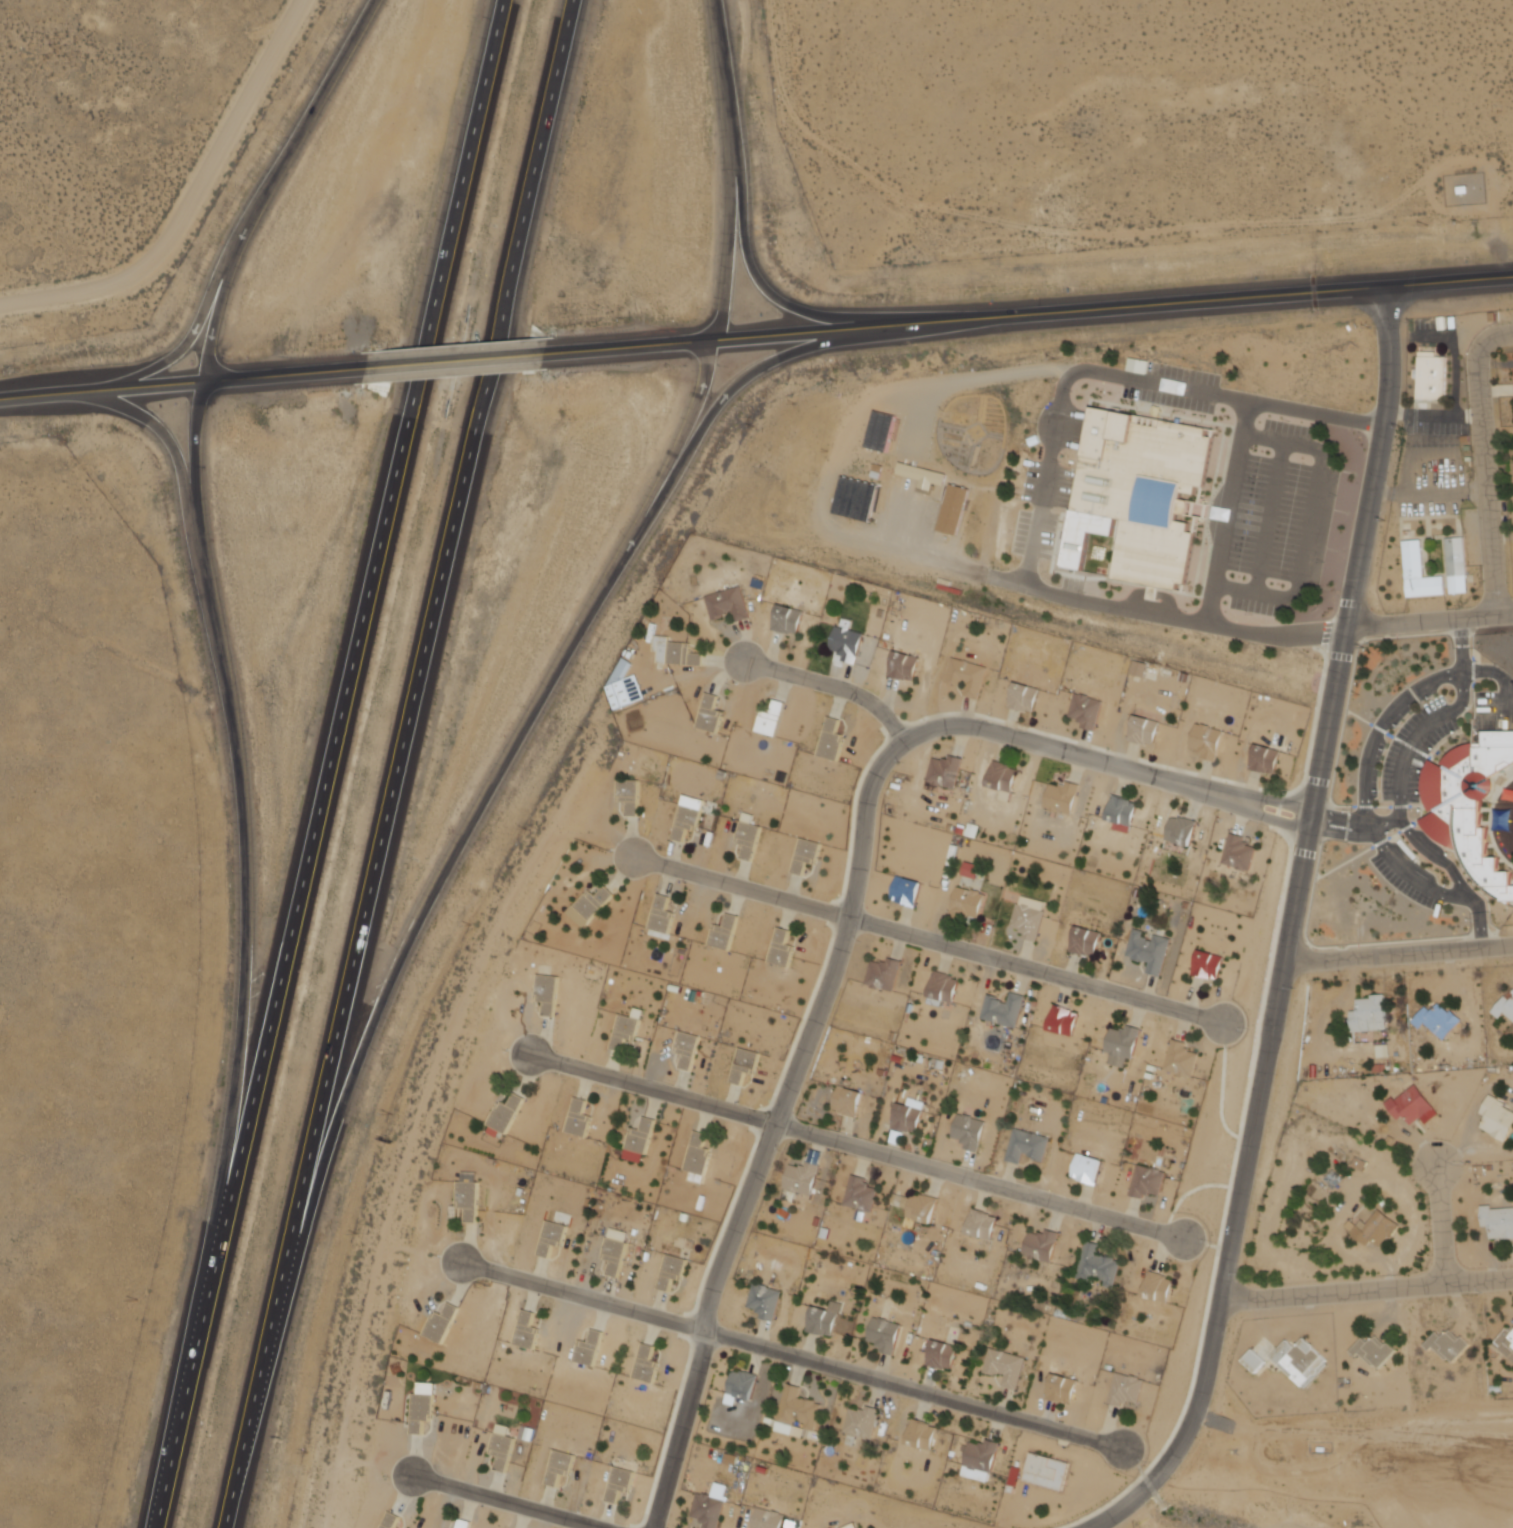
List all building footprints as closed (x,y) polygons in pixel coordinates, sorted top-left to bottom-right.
[(1421,353),(1439,352),(1439,357),(1449,357),(1449,398),(1421,398),(1421,378),(1417,378),(1417,368),(1421,368),(1421,353)] [(1098,407),(1212,428),(1210,434),(1218,435),(1208,487),(1201,486),(1199,494),(1188,492),(1187,498),(1194,500),(1195,503),(1194,507),(1192,512),(1190,514),(1183,512),(1181,520),(1194,522),(1192,531),(1199,532),(1190,584),(1184,583),(1182,589),(1166,586),(1163,600),(1153,598),(1156,584),(1116,577),(1127,519),(1120,518),(1118,534),(1092,529),(1085,568),(1065,564),(1075,510),(1079,510),(1098,407)] [(877,409),(900,415),(891,452),(868,446),(877,409)] [(901,462),(949,474),(946,485),(935,482),(933,491),(920,488),(922,479),(899,474),(901,462)] [(844,476),(881,485),(872,521),(835,512),(844,476)] [(952,484),(972,489),(959,535),(940,530),(952,484)] [(1448,539),(1466,537),(1471,592),(1453,594),(1448,539)] [(1405,542),(1425,540),(1428,576),(1447,574),(1449,594),(1411,598),(1405,542)] [(714,623),(724,621),(723,617),(730,615),(729,611),(738,609),(741,619),(748,617),(740,588),(707,596),(714,623)] [(781,604),(805,611),(799,633),(793,631),(792,635),(774,629),(781,604)] [(838,625),(844,626),(846,619),(855,621),(853,629),(867,633),(858,664),(844,660),(845,656),(839,655),(840,652),(831,649),(838,625)] [(656,635),(671,637),(671,641),(688,643),(688,646),(691,647),(691,652),(706,653),(705,667),(659,662),(660,651),(654,651),(656,643),(656,635)] [(898,651),(921,658),(914,679),(910,678),(909,681),(891,676),(898,651)] [(954,659),(989,668),(980,701),(965,697),(969,682),(964,681),(963,684),(948,680),(954,659)] [(632,704),(624,680),(605,686),(613,710),(632,704)] [(1018,682),(1042,688),(1035,711),(1029,709),(1028,711),(1011,706),(1018,682)] [(1078,692),(1084,694),(1084,692),(1093,695),(1093,697),(1107,701),(1098,731),(1084,727),(1085,724),(1079,723),(1080,720),(1071,717),(1078,692)] [(699,727),(720,732),(725,716),(722,715),(724,711),(718,709),(721,696),(709,693),(699,727)] [(778,736),(759,731),(762,715),(764,716),(765,712),(772,713),(775,700),(786,702),(778,736)] [(1139,714),(1164,721),(1158,744),(1150,742),(1149,745),(1132,740),(1139,714)] [(820,755),(841,761),(846,741),(843,740),(844,735),(839,733),(842,721),(830,717),(820,755)] [(1198,722),(1204,723),(1204,722),(1214,724),(1213,727),(1227,730),(1219,761),(1204,757),(1205,753),(1200,752),(1201,749),(1192,747),(1198,722)] [(1487,731),(1512,731),(1512,765),(1493,776),(1494,777),(1493,778),(1494,780),(1497,779),(1498,782),(1498,787),(1497,791),(1495,790),(1494,792),(1496,794),(1494,797),(1491,799),(1488,800),(1485,800),(1484,828),(1490,828),(1490,857),(1501,857),(1501,871),(1512,871),(1512,901),(1508,901),(1502,898),(1494,893),(1488,887),(1480,879),(1475,872),(1470,864),(1466,854),(1465,850),(1460,849),(1451,845),(1442,838),(1435,831),(1429,824),(1425,820),(1441,812),(1439,810),(1435,811),(1433,807),(1432,799),(1431,790),(1430,783),(1431,776),(1432,769),(1433,763),(1435,760),(1449,767),(1450,765),(1447,763),(1450,759),(1452,756),(1456,752),(1463,748),(1470,745),(1478,743),(1478,747),(1487,747),(1487,731)] [(1260,743),(1284,750),(1277,773),(1271,771),(1270,773),(1253,769),(1260,743)] [(929,781),(934,783),(934,785),(941,787),(942,784),(955,788),(964,759),(952,755),(951,759),(945,757),(944,761),(936,758),(929,781)] [(995,759),(1010,763),(1009,764),(1015,766),(1014,768),(1020,770),(1011,802),(1000,799),(1002,791),(987,786),(995,759)] [(620,780),(641,780),(639,816),(628,815),(629,802),(624,801),(624,796),(619,796),(620,780)] [(1047,807),(1052,809),(1052,811),(1059,813),(1060,810),(1073,814),(1082,784),(1070,781),(1069,785),(1063,783),(1062,786),(1054,784),(1047,807)] [(1115,793),(1126,796),(1125,798),(1134,800),(1134,802),(1140,804),(1131,834),(1114,829),(1116,822),(1108,820),(1115,793)] [(687,794),(707,800),(700,826),(698,825),(696,829),(690,827),(686,841),(674,838),(687,794)] [(745,812),(755,815),(752,823),(764,827),(754,860),(744,857),(748,845),(741,843),(742,838),(738,837),(745,812)] [(1187,817),(1199,820),(1192,846),(1169,839),(1175,818),(1180,819),(1181,817),(1186,818),(1187,817)] [(1232,832),(1246,836),(1245,842),(1250,843),(1249,846),(1258,848),(1252,870),(1248,869),(1247,871),(1237,869),(1238,867),(1224,863),(1232,832)] [(804,838),(824,844),(820,859),(817,859),(816,863),(810,861),(806,875),(794,871),(804,838)] [(962,874),(978,878),(981,866),(965,862),(962,874)] [(899,876),(924,883),(918,904),(916,904),(916,906),(899,902),(900,899),(893,897),(899,876)] [(958,887),(973,891),(974,889),(982,891),(981,894),(987,895),(980,918),(971,915),(970,918),(965,917),(964,921),(950,917),(958,887)] [(565,913),(583,929),(615,894),(608,888),(599,898),(593,893),(590,896),(587,894),(576,906),(573,904),(565,913)] [(651,927),(671,933),(676,917),(673,916),(675,911),(669,910),(673,897),(660,893),(651,927)] [(1018,902),(1021,903),(1023,896),(1047,902),(1044,910),(1047,910),(1038,941),(1024,937),(1025,934),(1020,932),(1020,929),(1011,927),(1018,902)] [(733,949),(713,944),(716,928),(718,929),(720,925),(726,926),(729,913),(741,915),(733,949)] [(1080,925),(1104,932),(1097,954),(1091,952),(1089,958),(1084,956),(1085,954),(1072,951),(1080,925)] [(770,961),(790,967),(795,951),(792,950),(794,945),(788,944),(792,931),(779,927),(770,961)] [(1157,936),(1173,940),(1162,977),(1147,973),(1151,962),(1147,961),(1146,963),(1135,959),(1136,956),(1130,955),(1137,930),(1143,932),(1142,938),(1156,942),(1157,936)] [(1204,950),(1227,956),(1221,978),(1215,976),(1214,980),(1196,976),(1204,950)] [(868,983),(873,985),(872,987),(880,989),(881,986),(894,990),(902,961),(890,957),(889,961),(883,959),(882,963),(874,960),(868,983)] [(928,1004),(943,1007),(945,1000),(955,1002),(960,980),(953,979),(954,976),(950,975),(950,974),(936,970),(928,1004)] [(540,975),(560,977),(556,1017),(544,1015),(545,1003),(540,1002),(541,994),(538,994),(540,975)] [(989,993),(1000,997),(999,999),(1005,1001),(1005,1002),(1009,1003),(1013,991),(1029,996),(1019,1030),(981,1019),(989,993)] [(1354,1033),(1389,1030),(1389,1022),(1391,1021),(1389,994),(1373,995),(1374,999),(1359,1000),(1360,1010),(1352,1011),(1354,1033)] [(1502,1019),(1507,1013),(1512,1018),(1512,998),(1508,994),(1493,1011),(1502,1019)] [(1057,1004),(1067,1007),(1066,1008),(1075,1011),(1075,1012),(1081,1014),(1075,1037),(1049,1030),(1057,1004)] [(1413,1022),(1423,1030),(1428,1025),(1447,1042),(1466,1020),(1454,1010),(1451,1013),(1441,1005),(1436,1011),(1429,1005),(1413,1022)] [(623,1015),(633,1018),(636,1007),(646,1010),(638,1036),(636,1035),(634,1039),(628,1037),(624,1051),(613,1047),(623,1015)] [(1130,1025),(1144,1029),(1135,1060),(1130,1058),(1127,1069),(1109,1063),(1112,1053),(1107,1051),(1114,1028),(1124,1031),(1124,1028),(1129,1030),(1130,1025)] [(682,1031),(703,1037),(693,1071),(682,1068),(685,1055),(679,1053),(681,1048),(677,1047),(682,1031)] [(1174,1039),(1189,1043),(1187,1048),(1192,1049),(1191,1051),(1200,1054),(1194,1077),(1189,1075),(1189,1078),(1180,1076),(1181,1074),(1166,1070),(1174,1039)] [(742,1048),(762,1054),(758,1069),(755,1068),(754,1073),(748,1071),(744,1084),(733,1081),(742,1048)] [(1387,1103),(1396,1096),(1397,1100),(1418,1084),(1441,1115),(1428,1125),(1424,1119),(1414,1126),(1407,1116),(1401,1121),(1387,1103)] [(841,1087),(865,1094),(858,1118),(840,1112),(841,1110),(834,1108),(841,1087)] [(489,1132),(500,1139),(503,1134),(507,1136),(528,1099),(517,1092),(509,1105),(505,1102),(501,1109),(499,1108),(489,1124),(492,1126),(489,1132)] [(1506,1107),(1512,1111),(1512,1130),(1508,1140),(1483,1128),(1489,1117),(1482,1113),(1492,1094),(1502,1099),(1501,1100),(1508,1104),(1506,1107)] [(567,1131),(588,1137),(593,1121),(590,1120),(592,1115),(586,1114),(589,1101),(577,1097),(567,1131)] [(901,1103),(916,1108),(918,1101),(926,1103),(918,1132),(912,1130),(911,1134),(905,1132),(901,1146),(890,1142),(901,1103)] [(960,1113),(966,1114),(966,1113),(976,1115),(975,1118),(989,1121),(981,1152),(966,1148),(967,1144),(962,1143),(962,1140),(953,1138),(960,1113)] [(649,1152),(643,1151),(641,1160),(626,1156),(633,1132),(635,1133),(636,1129),(642,1130),(646,1117),(657,1120),(649,1152)] [(1017,1129),(1051,1139),(1044,1163),(1034,1160),(1035,1157),(1029,1156),(1030,1154),(1025,1152),(1022,1164),(1008,1160),(1017,1129)] [(687,1170),(692,1172),(690,1180),(705,1184),(712,1156),(710,1156),(711,1151),(705,1149),(709,1136),(697,1133),(687,1170)] [(1081,1155),(1105,1162),(1098,1186),(1080,1180),(1080,1178),(1074,1176),(1081,1155)] [(786,1188),(791,1190),(788,1199),(795,1201),(799,1189),(812,1193),(821,1165),(809,1162),(808,1165),(802,1163),(801,1167),(793,1165),(786,1188)] [(1139,1165),(1155,1169),(1155,1167),(1163,1169),(1162,1172),(1168,1174),(1161,1197),(1148,1193),(1146,1199),(1130,1195),(1139,1165)] [(462,1172),(477,1172),(476,1182),(480,1182),(479,1222),(467,1222),(468,1209),(462,1208),(462,1201),(458,1201),(459,1181),(462,1181),(462,1172)] [(853,1174),(868,1178),(867,1182),(872,1184),(871,1187),(879,1189),(873,1212),(869,1211),(868,1213),(859,1210),(860,1208),(845,1205),(853,1174)] [(907,1225),(916,1228),(918,1220),(934,1224),(941,1198),(927,1194),(927,1196),(922,1195),(922,1197),(915,1195),(907,1225)] [(1494,1209),(1512,1208),(1512,1240),(1506,1240),(1506,1238),(1493,1239),(1492,1226),(1485,1227),(1483,1206),(1494,1206),(1494,1209)] [(969,1234),(993,1240),(999,1218),(993,1216),(993,1214),(984,1212),(984,1210),(976,1208),(969,1234)] [(1380,1208),(1405,1225),(1396,1238),(1391,1234),(1384,1245),(1375,1239),(1370,1245),(1353,1233),(1363,1219),(1369,1223),(1380,1208)] [(550,1221),(570,1227),(565,1242),(563,1241),(562,1246),(555,1244),(551,1257),(540,1254),(550,1221)] [(612,1227),(629,1232),(627,1242),(629,1243),(620,1276),(610,1274),(613,1261),(606,1259),(607,1255),(605,1254),(612,1227)] [(1026,1255),(1032,1257),(1031,1259),(1039,1261),(1039,1258),(1053,1262),(1061,1233),(1049,1229),(1048,1233),(1042,1231),(1041,1235),(1033,1232),(1026,1255)] [(1088,1241),(1102,1245),(1098,1256),(1105,1258),(1106,1256),(1112,1258),(1112,1256),(1118,1258),(1118,1260),(1125,1262),(1116,1290),(1102,1286),(1104,1280),(1097,1278),(1095,1284),(1076,1279),(1088,1241)] [(669,1255),(689,1261),(684,1276),(682,1276),(681,1280),(674,1278),(671,1291),(659,1288),(669,1255)] [(1145,1296),(1169,1303),(1175,1280),(1170,1279),(1170,1277),(1152,1272),(1145,1296)] [(755,1283),(760,1284),(761,1283),(770,1285),(770,1288),(783,1291),(775,1322),(761,1318),(762,1315),(756,1313),(757,1311),(748,1308),(755,1283)] [(808,1332),(822,1336),(823,1334),(826,1335),(827,1334),(834,1335),(840,1314),(843,1314),(845,1304),(832,1301),(830,1309),(816,1305),(808,1332)] [(443,1344),(425,1334),(434,1315),(436,1316),(438,1313),(444,1316),(450,1303),(460,1309),(443,1344)] [(515,1344),(536,1350),(540,1334),(538,1333),(539,1328),(534,1326),(537,1313),(525,1310),(515,1344)] [(875,1316),(881,1318),(881,1317),(891,1319),(890,1321),(904,1325),(895,1356),(881,1352),(882,1348),(877,1347),(877,1344),(868,1342),(875,1316)] [(597,1366),(577,1361),(581,1345),(583,1346),(584,1342),(590,1343),(594,1329),(605,1332),(597,1366)] [(1510,1329),(1512,1331),(1512,1358),(1497,1344),(1510,1329)] [(1453,1330),(1462,1338),(1464,1336),(1473,1344),(1456,1362),(1452,1358),(1450,1360),(1435,1347),(1432,1350),(1427,1346),(1439,1333),(1444,1337),(1449,1331),(1450,1333),(1453,1330)] [(1379,1336),(1388,1345),(1390,1342),(1399,1350),(1383,1369),(1378,1364),(1376,1366),(1361,1353),(1358,1356),(1353,1352),(1365,1339),(1370,1343),(1375,1338),(1376,1339),(1379,1336)] [(1272,1358),(1303,1386),(1306,1384),(1309,1387),(1329,1365),(1326,1362),(1328,1360),(1315,1348),(1317,1346),(1314,1344),(1312,1345),(1305,1338),(1297,1347),(1289,1339),(1272,1358)] [(936,1340),(959,1346),(953,1368),(947,1366),(946,1370),(928,1366),(936,1340)] [(635,1378),(655,1384),(660,1367),(658,1367),(659,1362),(653,1360),(657,1347),(644,1344),(635,1378)] [(991,1347),(1028,1357),(1019,1391),(1003,1387),(1007,1374),(1002,1373),(1001,1374),(996,1373),(995,1376),(984,1373),(991,1347)] [(760,1375),(753,1400),(738,1396),(735,1406),(726,1403),(735,1373),(737,1371),(741,1373),(742,1370),(760,1375)] [(1110,1404),(1124,1408),(1125,1404),(1130,1405),(1131,1401),(1139,1404),(1146,1381),(1140,1379),(1141,1377),(1133,1375),(1133,1377),(1118,1373),(1110,1404)] [(1056,1374),(1080,1380),(1074,1402),(1067,1400),(1066,1404),(1049,1399),(1056,1374)] [(419,1384),(436,1384),(435,1415),(431,1415),(431,1421),(424,1420),(424,1434),(412,1434),(414,1394),(419,1394),(419,1384)] [(787,1384),(803,1388),(800,1398),(804,1399),(805,1398),(811,1400),(812,1399),(818,1400),(817,1403),(824,1404),(816,1432),(806,1429),(807,1425),(801,1423),(801,1421),(797,1420),(796,1427),(793,1436),(775,1431),(787,1384)] [(867,1406),(881,1410),(872,1440),(858,1436),(855,1446),(848,1444),(851,1434),(845,1432),(851,1409),(861,1411),(862,1408),(866,1410),(867,1406)] [(914,1418),(924,1420),(924,1422),(934,1424),(933,1427),(939,1428),(933,1452),(906,1445),(914,1418)] [(499,1424),(511,1427),(509,1436),(518,1439),(509,1474),(497,1470),(501,1456),(494,1455),(495,1450),(492,1450),(499,1424)] [(796,1427),(806,1429),(803,1438),(793,1436),(796,1427)] [(988,1440),(1001,1444),(993,1473),(991,1472),(988,1482),(963,1475),(972,1442),(981,1445),(982,1443),(987,1444),(988,1440)] [(557,1450),(577,1456),(572,1471),(570,1471),(569,1475),(562,1473),(558,1487),(547,1483),(557,1450)] [(1033,1453),(1071,1464),(1063,1492),(1025,1480),(1033,1453)] [(617,1467),(637,1473),(632,1488),(630,1488),(629,1492),(622,1490),(618,1504),(607,1500),(617,1467)] [(726,1502),(719,1527),(704,1527),(705,1523),(700,1522),(701,1519),(692,1517),(698,1493),(704,1495),(704,1493),(713,1496),(713,1493),(716,1483),(728,1486),(725,1496),(731,1498),(730,1502),(726,1502)] [(787,1515),(784,1527),(754,1527),(760,1508),(767,1510),(767,1509),(772,1510),(773,1509),(783,1512),(782,1514),(787,1515)] [(402,1517),(396,1527),(383,1527),(391,1512),(402,1517)] [(473,1522),(471,1527),(459,1527),(461,1519),(473,1522)]
